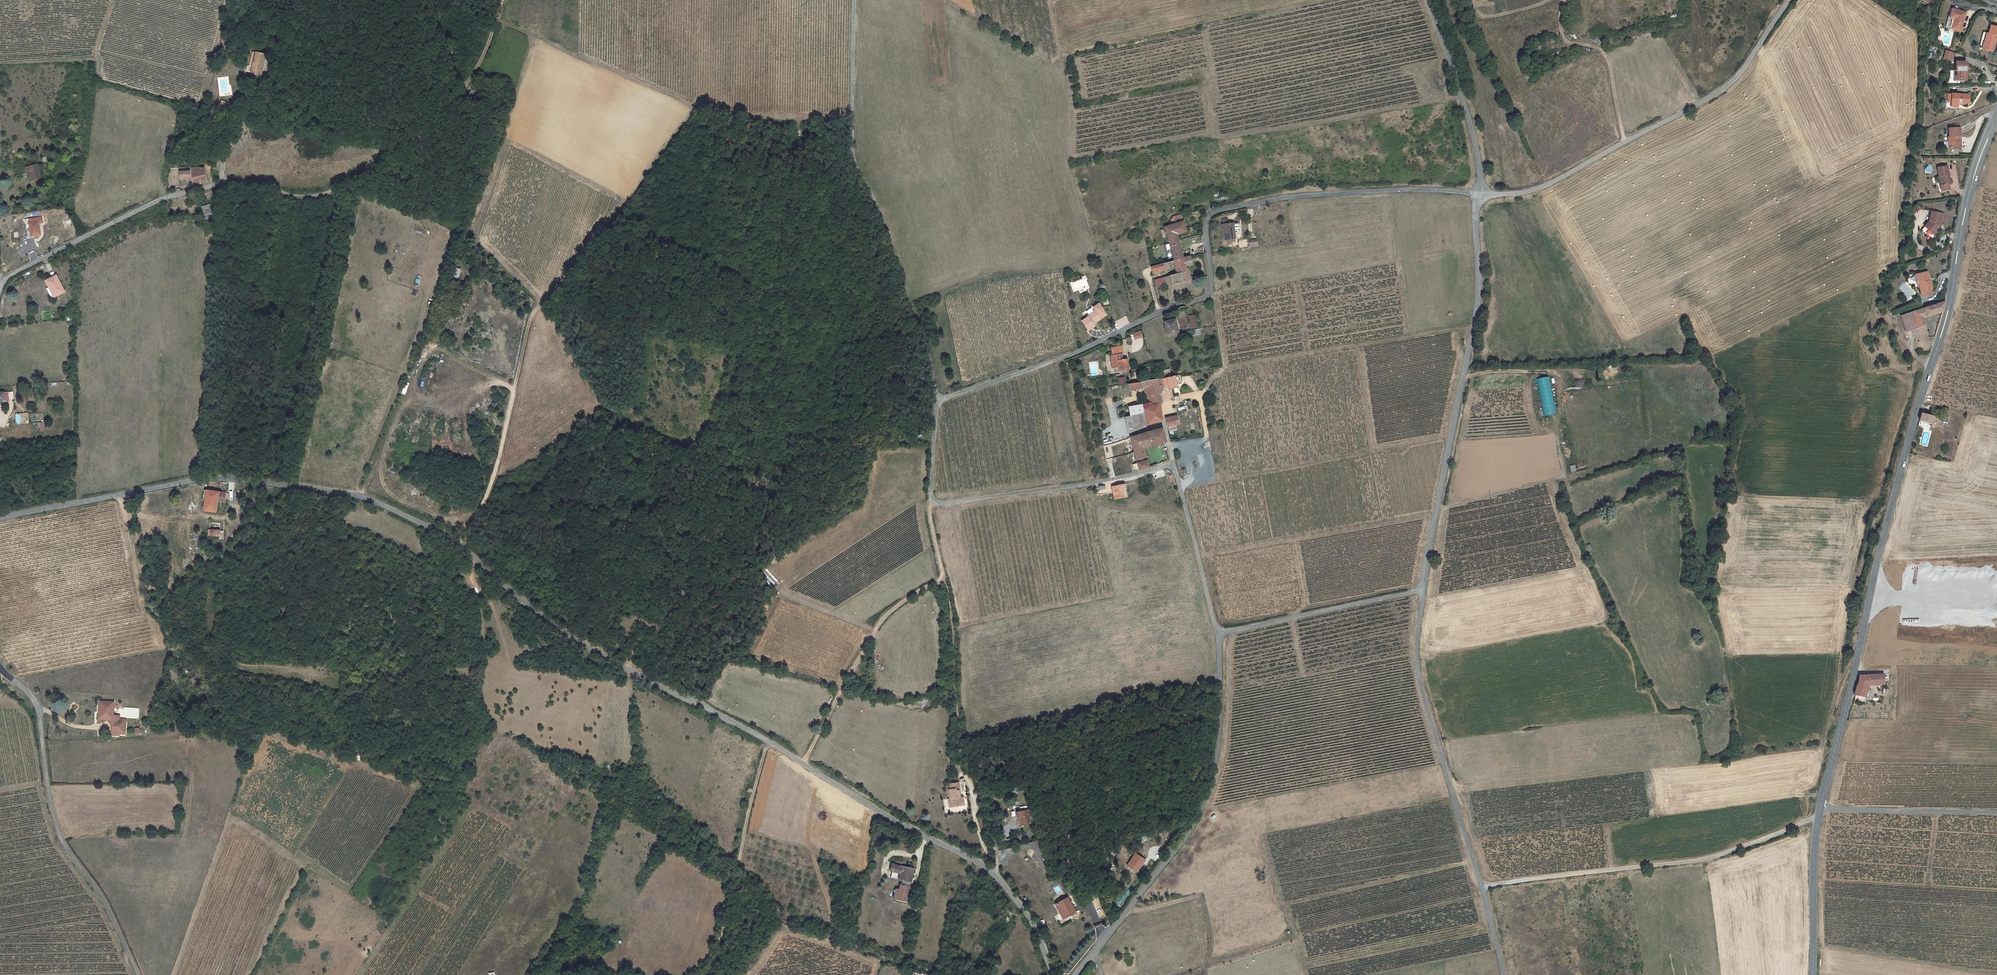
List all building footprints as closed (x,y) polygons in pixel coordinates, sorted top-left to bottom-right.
[(1953,29),(1961,31),(1967,13),(1954,9),(1950,21),(1948,20),(1947,27),(1950,28),(1950,30),(1953,30),(1953,29)] [(1996,45),(1996,40),(1996,27),(1991,25),(1990,33),(1984,32),(1980,46),(1984,47),(1983,49),(1994,52),(1996,45)] [(1946,51),(1943,58),(1951,60),(1953,53),(1946,51)] [(252,72),(267,75),(272,54),(261,52),(258,67),(254,66),(253,66),(252,72)] [(1961,80),(1967,80),(1967,62),(1956,62),(1956,70),(1950,71),(1950,79),(1955,79),(1961,79),(1961,80)] [(475,98),(476,97),(476,98),(478,98),(479,98),(480,98),(482,97),(482,96),(483,95),(483,94),(482,92),(480,91),(479,91),(477,91),(476,91),(475,92),(475,93),(474,93),(471,97),(471,99),(470,100),(470,102),(471,104),(472,105),(473,105),(474,105),(476,104),(477,103),(477,102),(477,100),(477,99),(476,98),(475,98)] [(1970,95),(1952,94),(1951,103),(1951,107),(1958,108),(1958,105),(1959,104),(1970,104),(1970,95)] [(235,107),(221,100),(218,107),(231,113),(235,107)] [(1960,128),(1949,128),(1950,137),(1948,137),(1949,148),(1961,147),(1960,128)] [(37,165),(26,168),(27,172),(29,172),(31,180),(40,178),(37,165)] [(1942,191),(1950,189),(1949,184),(1951,184),(1948,166),(1938,167),(1939,176),(1940,176),(1942,185),(1941,185),(1942,191)] [(207,167),(196,169),(178,171),(178,179),(192,177),(192,184),(209,182),(207,167)] [(212,216),(209,203),(202,205),(205,217),(212,216)] [(1944,214),(1931,211),(1929,221),(1924,227),(1934,235),(1940,227),(1944,214)] [(1188,232),(1184,216),(1175,218),(1176,222),(1174,222),(1175,226),(1177,225),(1177,227),(1166,229),(1175,262),(1181,260),(1175,235),(1188,232)] [(30,219),(32,236),(41,234),(39,222),(43,221),(42,217),(30,219)] [(1230,226),(1229,220),(1223,221),(1225,242),(1230,242),(1230,244),(1237,243),(1236,233),(1239,233),(1238,225),(1230,226)] [(1193,258),(1181,260),(1185,274),(1178,275),(1172,277),(1175,291),(1185,289),(1184,284),(1194,282),(1193,279),(1189,280),(1187,267),(1194,265),(1193,258)] [(1185,274),(1181,260),(1175,262),(1177,270),(1178,275),(1185,274)] [(1168,264),(1164,265),(1152,269),(1153,275),(1166,272),(1170,271),(1168,264)] [(1921,272),(1915,274),(1917,284),(1919,283),(1921,293),(1927,292),(1927,290),(1933,288),(1930,280),(1929,281),(1929,279),(1930,277),(1929,273),(1922,275),(1921,272)] [(56,274),(45,280),(48,286),(51,285),(55,295),(63,291),(56,274)] [(1165,285),(1164,279),(1154,281),(1156,287),(1165,285)] [(1920,333),(1923,332),(1924,335),(1929,333),(1924,316),(1943,310),(1945,301),(1901,315),(1905,330),(1912,328),(1914,335),(1920,333)] [(1087,316),(1088,317),(1080,322),(1086,331),(1093,327),(1092,325),(1100,320),(1096,314),(1102,311),(1099,305),(1093,308),(1094,311),(1087,316)] [(1102,311),(1096,314),(1100,320),(1106,317),(1102,311)] [(1187,334),(1188,339),(1197,337),(1195,331),(1194,332),(1190,318),(1184,319),(1188,333),(1187,334)] [(1171,323),(1160,326),(1164,339),(1175,336),(1171,323)] [(1135,340),(1143,337),(1141,330),(1133,333),(1135,340)] [(1121,347),(1111,348),(1112,355),(1111,356),(1113,369),(1118,368),(1118,372),(1128,371),(1126,360),(1122,361),(1121,354),(1122,354),(1121,347)] [(1181,375),(1175,376),(1174,376),(1175,389),(1177,388),(1176,383),(1183,382),(1181,375)] [(1119,385),(1126,384),(1124,376),(1118,378),(1119,385)] [(1174,376),(1168,377),(1165,377),(1170,390),(1175,389),(1174,376)] [(1554,414),(1549,376),(1538,378),(1543,415),(1554,414)] [(1157,380),(1128,385),(1130,392),(1143,388),(1151,403),(1137,406),(1137,410),(1141,409),(1145,426),(1161,421),(1159,403),(1162,402),(1158,394),(1162,393),(1157,380)] [(1145,426),(1141,409),(1137,410),(1137,406),(1128,408),(1130,416),(1132,428),(1145,426)] [(1928,415),(1923,413),(1921,421),(1933,424),(1935,416),(1933,416),(1928,415)] [(1177,417),(1164,420),(1166,427),(1179,424),(1177,417)] [(1135,465),(1136,469),(1136,472),(1151,468),(1151,466),(1146,467),(1142,451),(1164,445),(1162,432),(1129,439),(1132,453),(1129,454),(1131,466),(1135,465)] [(1120,486),(1108,488),(1110,501),(1122,499),(1120,486)] [(216,494),(204,494),(204,503),(203,514),(215,514),(216,494)] [(1892,674),(1861,676),(1860,686),(1859,686),(1856,696),(1866,697),(1870,685),(1886,684),(1886,680),(1893,679),(1892,674)] [(114,702),(100,702),(99,719),(113,720),(113,719),(118,719),(118,726),(112,726),(112,733),(125,734),(126,719),(119,719),(120,715),(113,715),(114,702)] [(958,793),(956,781),(947,782),(948,788),(946,788),(948,797),(949,797),(950,806),(961,804),(959,796),(957,796),(957,793),(958,793)] [(1031,830),(1029,820),(1018,822),(1019,824),(1021,823),(1023,831),(1031,830)] [(915,870),(889,864),(887,872),(896,874),(895,880),(900,881),(898,890),(894,889),(892,899),(907,902),(915,870)] [(1138,876),(1141,872),(1131,865),(1123,878),(1131,883),(1136,875),(1138,876)] [(1061,883),(1066,888),(1073,881),(1068,876),(1061,883)] [(1086,906),(1096,928),(1102,925),(1099,918),(1106,915),(1100,901),(1086,906)] [(1062,921),(1065,926),(1074,920),(1065,906),(1054,913),(1059,921),(1059,922),(1062,921)] [(1053,926),(1056,931),(1065,926),(1062,921),(1059,922),(1059,921),(1053,926)]
